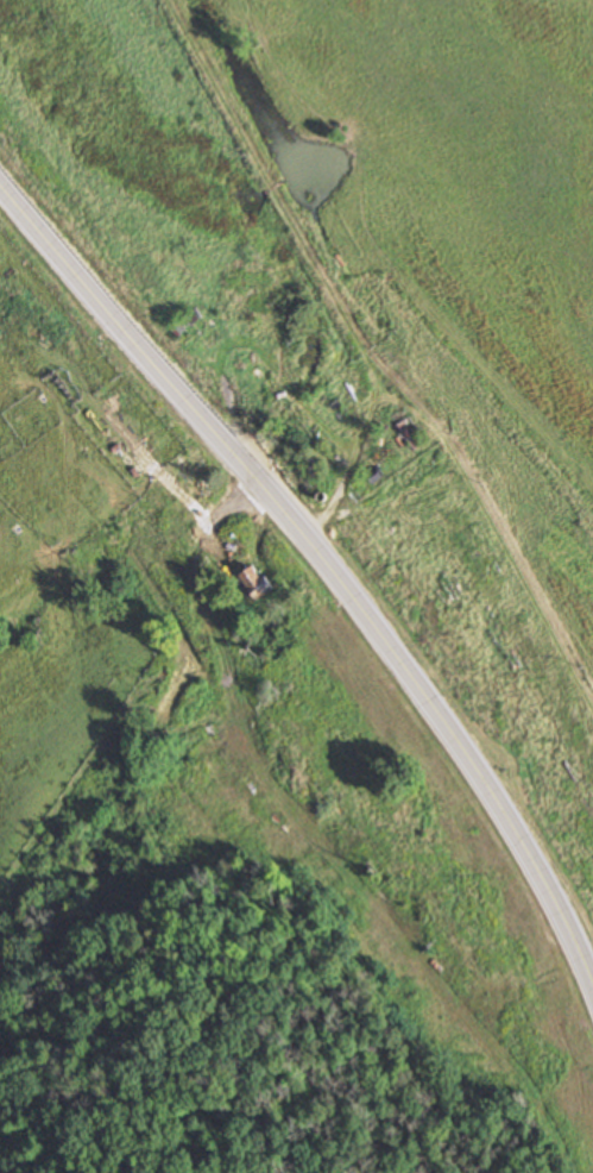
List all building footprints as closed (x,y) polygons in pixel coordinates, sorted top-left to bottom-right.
[(425,442),(409,417),(394,427),(410,452),(425,442)] [(258,603),(277,589),(260,564),(240,577),(258,603)]
